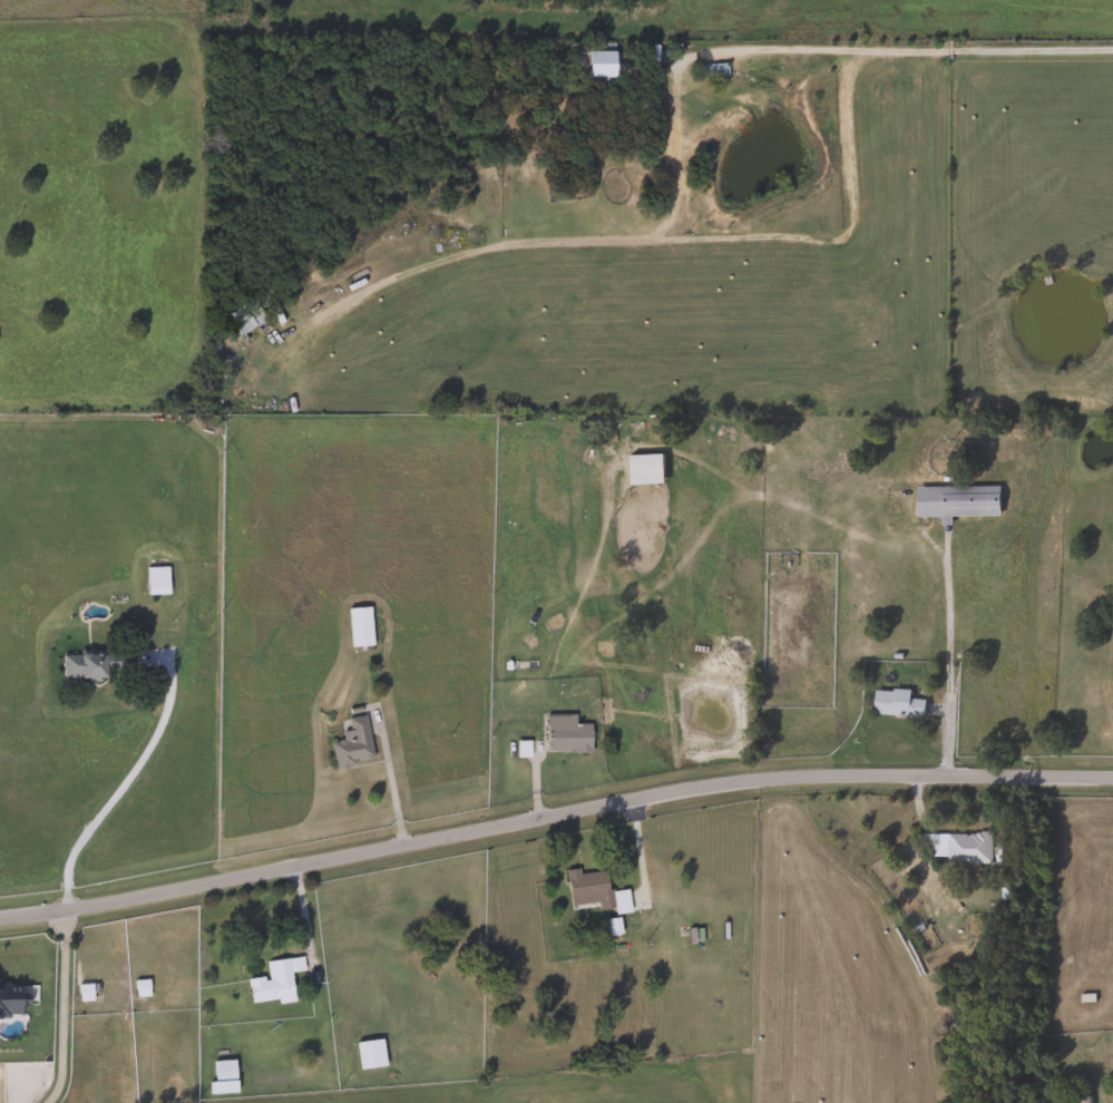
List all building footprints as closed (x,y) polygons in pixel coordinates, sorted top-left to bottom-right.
[(577,78),(577,51),(607,51),(607,78),(577,78)] [(251,324),(248,316),(258,313),(261,322),(251,324)] [(914,486),(997,486),(997,515),(914,515),(914,486)] [(164,567),(164,594),(144,594),(144,567),(164,567)] [(345,646),(345,607),(368,607),(368,646),(345,646)] [(59,677),(59,651),(124,650),(125,676),(59,677)] [(921,716),(871,714),(872,689),(909,690),(908,696),(922,697),(921,716)] [(363,714),(370,761),(331,767),(328,743),(340,741),(338,732),(346,730),(344,716),(363,714)] [(587,723),(587,752),(543,752),(543,714),(572,714),(572,723),(587,723)] [(988,863),(946,863),(946,856),(921,856),(921,833),(988,832),(988,863)] [(562,870),(575,869),(576,875),(602,871),(605,892),(623,890),(625,910),(613,912),(612,908),(595,910),(594,902),(567,906),(562,870)] [(245,978),(261,976),(262,980),(267,979),(265,962),(300,956),(302,969),(289,970),(293,1000),(276,1003),(275,998),(250,1003),(245,978)] [(354,1043),(379,1038),(383,1064),(359,1068),(354,1043)] [(211,1060),(233,1057),(235,1092),(208,1094),(207,1082),(213,1081),(211,1060)]
